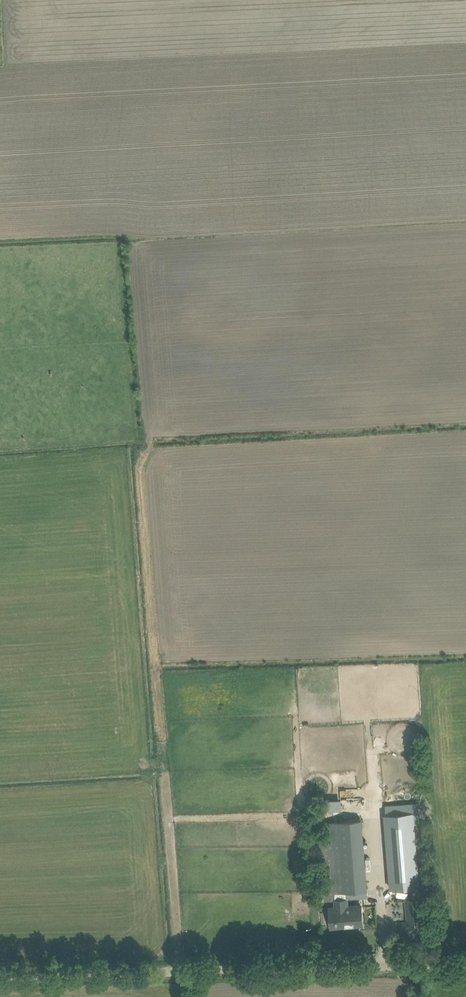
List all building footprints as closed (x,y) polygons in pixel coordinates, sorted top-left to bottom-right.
[(385,823),(414,821),(413,805),(395,806),(395,813),(385,814),(385,823)] [(362,819),(319,823),(325,900),(336,899),(343,899),(342,893),(346,892),(346,891),(367,889),(362,819)] [(414,821),(385,823),(391,888),(419,886),(414,821)] [(343,899),(336,899),(337,918),(336,918),(337,922),(338,921),(338,927),(353,926),(353,924),(356,924),(356,922),(360,922),(360,923),(363,923),(361,906),(347,907),(346,892),(342,893),(343,899)] [(424,922),(422,897),(406,898),(408,923),(424,922)]
